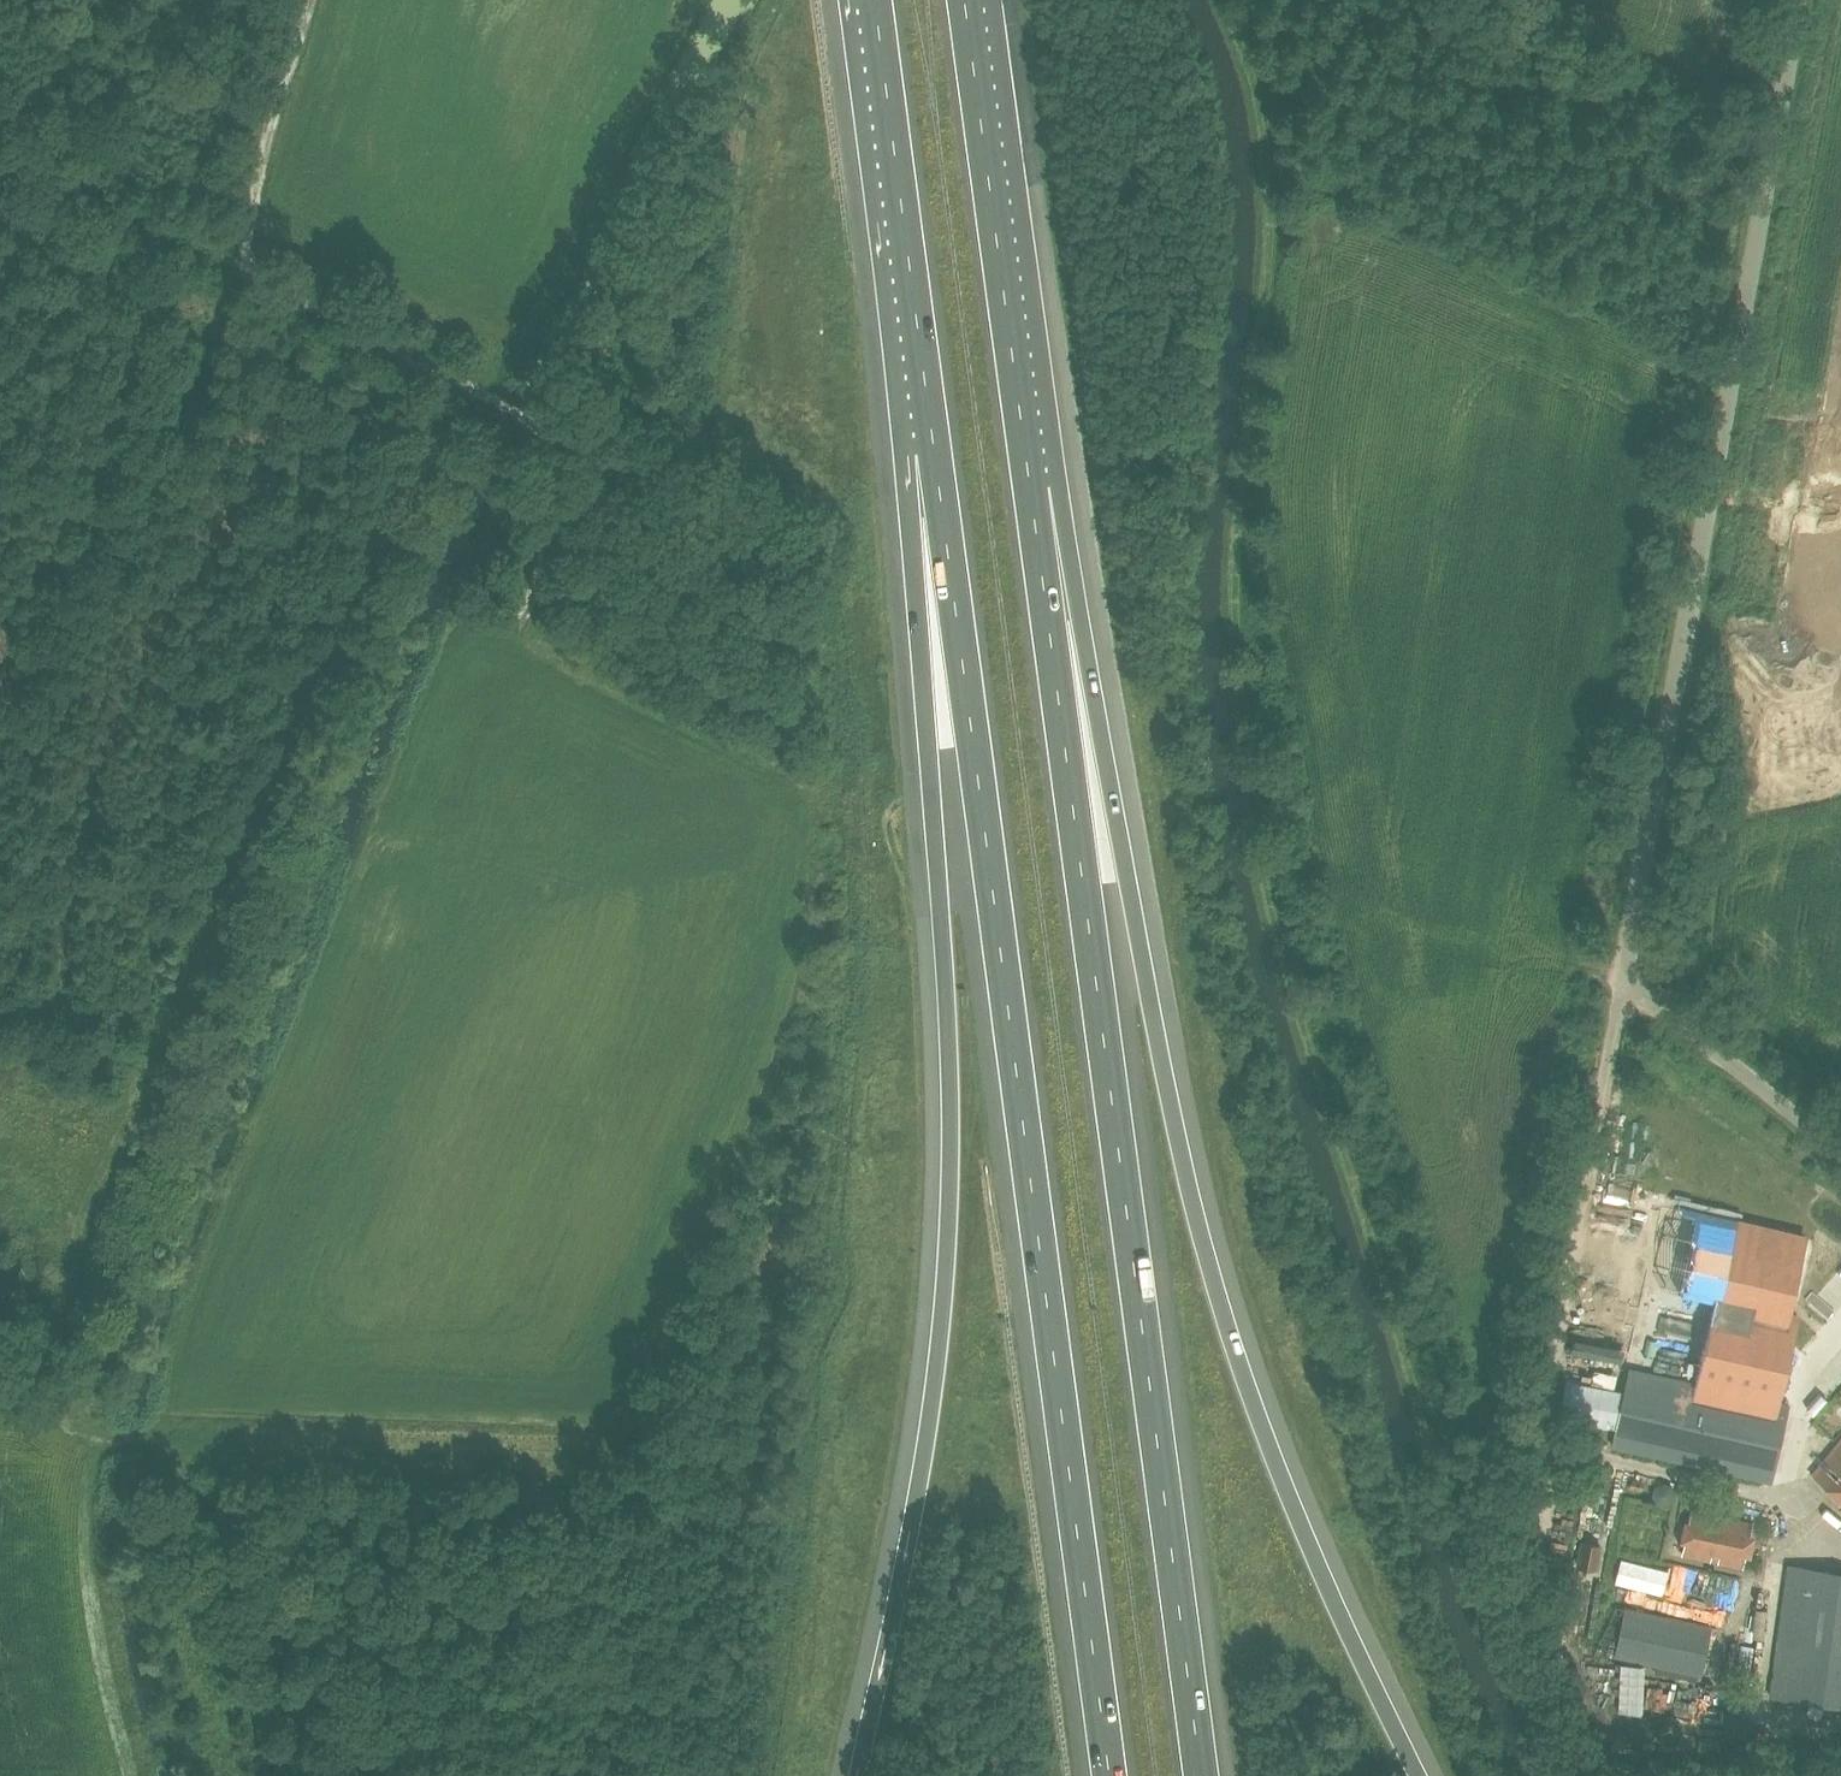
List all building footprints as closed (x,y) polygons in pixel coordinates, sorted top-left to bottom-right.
[(1630,1368),(1613,1446),(1772,1482),(1789,1404),(1630,1368)] [(1813,1476),(1840,1499),(1840,1442),(1813,1476)] [(1631,1481),(1629,1490),(1639,1492),(1641,1482),(1631,1481)] [(1692,1510),(1682,1553),(1744,1567),(1754,1524),(1692,1510)] [(1581,1541),(1580,1541),(1575,1566),(1593,1569),(1599,1569),(1603,1544),(1581,1541)] [(1788,1565),(1770,1696),(1840,1707),(1840,1573),(1788,1565)] [(1616,1656),(1701,1675),(1711,1627),(1626,1609),(1616,1656)]
